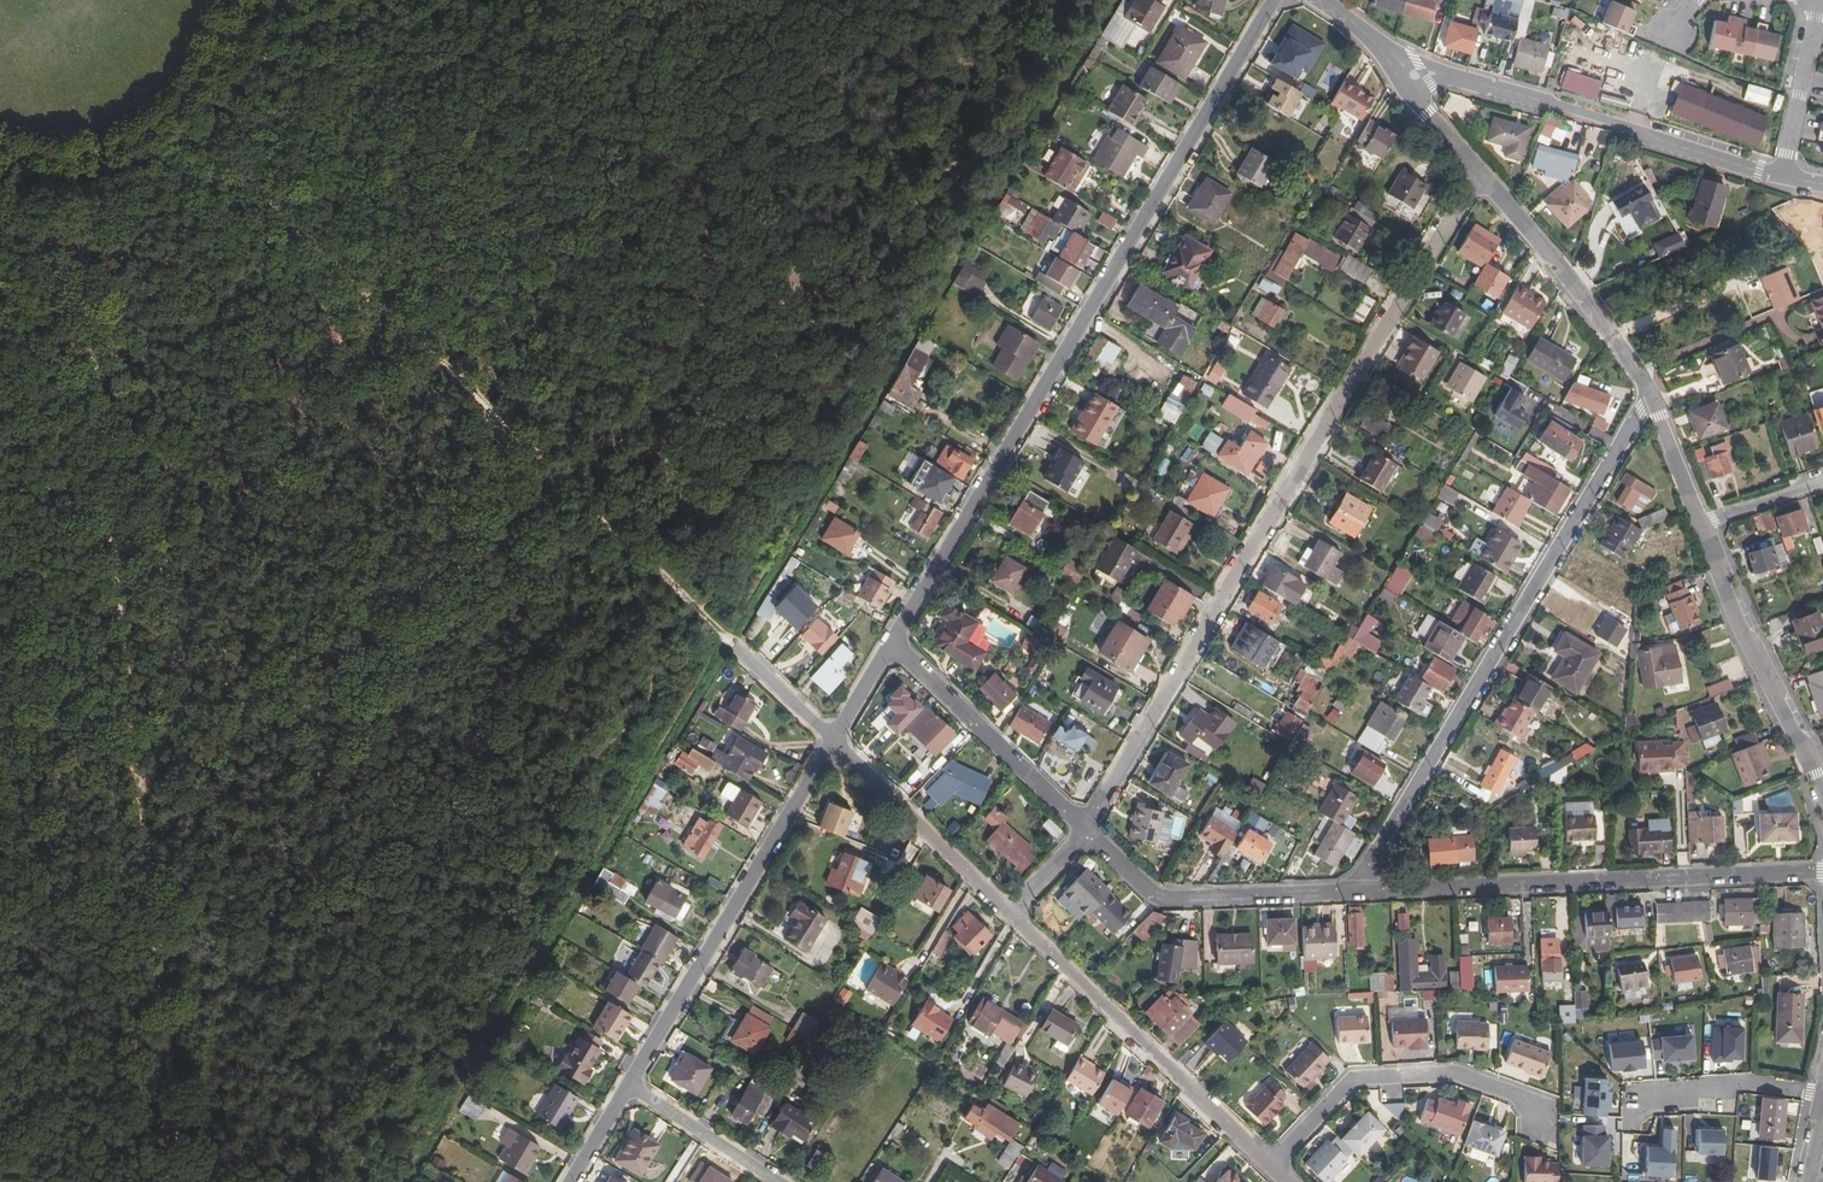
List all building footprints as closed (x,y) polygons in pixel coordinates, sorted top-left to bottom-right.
[(1103,40),(1118,49),(1132,22),(1145,29),(1159,5),(1150,0),(1134,0),(1133,1),(1131,0),(1128,0),(1126,4),(1119,0),(1117,0),(1096,36),(1103,40)] [(1225,0),(1199,0),(1197,10),(1211,12),(1221,14),(1225,0)] [(1211,12),(1211,17),(1226,21),(1230,0),(1225,0),(1221,14),(1211,12)] [(1402,13),(1405,0),(1374,0),(1373,5),(1402,13)] [(1402,13),(1432,22),(1438,0),(1405,0),(1402,13)] [(1514,33),(1523,35),(1533,0),(1523,0),(1522,4),(1517,19),(1514,33)] [(1633,35),(1636,26),(1629,24),(1635,10),(1613,0),(1611,0),(1602,22),(1633,35)] [(1499,17),(1489,14),(1488,14),(1483,33),(1511,41),(1514,33),(1517,19),(1500,14),(1499,17)] [(1727,24),(1715,21),(1709,46),(1772,60),(1778,35),(1765,32),(1767,25),(1758,23),(1756,30),(1745,28),(1746,20),(1728,17),(1727,24)] [(1289,38),(1297,25),(1291,22),(1284,34),(1289,38)] [(1470,53),(1476,29),(1449,22),(1444,45),(1470,53)] [(1284,34),(1283,37),(1284,37),(1279,45),(1282,47),(1278,53),(1275,51),(1270,61),(1297,77),(1302,68),(1307,60),(1304,59),(1317,37),(1297,25),(1289,38),(1284,34)] [(1168,42),(1193,57),(1202,42),(1176,27),(1168,42)] [(1096,50),(1103,40),(1096,36),(1090,47),(1096,50)] [(1284,37),(1283,37),(1274,51),(1275,51),(1278,53),(1282,47),(1279,45),(1284,37)] [(1307,60),(1302,68),(1307,71),(1324,41),(1317,37),(1304,59),(1307,60)] [(1540,70),(1547,46),(1519,38),(1512,63),(1540,70)] [(1181,77),(1193,57),(1168,42),(1156,62),(1181,77)] [(1547,46),(1540,70),(1542,71),(1549,46),(1547,46)] [(1090,47),(1085,55),(1091,58),(1096,50),(1090,47)] [(1580,73),(1603,80),(1608,64),(1585,57),(1580,73)] [(1160,99),(1171,81),(1146,66),(1135,85),(1160,99)] [(1560,91),(1597,98),(1601,79),(1564,71),(1560,91)] [(1301,91),(1276,76),(1271,86),(1280,91),(1276,96),(1272,93),(1266,102),(1286,114),(1301,91)] [(1554,78),(1548,76),(1545,87),(1551,89),(1554,78)] [(1327,106),(1337,112),(1341,106),(1362,119),(1375,99),(1362,91),(1362,93),(1353,88),(1353,87),(1354,86),(1343,80),(1327,106)] [(1171,81),(1160,99),(1164,101),(1175,83),(1171,81)] [(1689,86),(1681,82),(1677,92),(1686,95),(1679,112),(1759,142),(1769,116),(1703,90),(1704,87),(1691,82),(1689,86)] [(1133,113),(1142,97),(1119,84),(1103,110),(1129,126),(1135,115),(1133,113)] [(1268,91),(1262,100),(1266,102),(1272,93),(1268,91)] [(1519,125),(1483,115),(1478,136),(1498,142),(1496,152),(1512,157),(1519,125)] [(1378,127),(1380,124),(1371,119),(1359,139),(1366,144),(1365,147),(1383,158),(1397,134),(1385,127),(1384,130),(1378,127)] [(1545,123),(1540,135),(1550,139),(1556,127),(1545,123)] [(1121,176),(1141,144),(1111,126),(1092,159),(1121,176)] [(1594,154),(1595,130),(1584,129),(1582,153),(1594,154)] [(1555,180),(1564,172),(1568,161),(1542,151),(1543,149),(1531,145),(1525,163),(1537,167),(1535,173),(1555,180)] [(1260,186),(1275,161),(1253,148),(1238,172),(1260,186)] [(1071,178),(1081,162),(1059,149),(1059,150),(1066,155),(1056,173),(1048,168),(1046,172),(1024,158),(1021,164),(1070,193),(1077,181),(1071,178)] [(1059,150),(1048,168),(1056,173),(1066,155),(1059,150)] [(1414,211),(1426,191),(1429,187),(1405,172),(1391,196),(1414,211)] [(1545,198),(1569,177),(1564,172),(1555,180),(1540,192),(1545,198)] [(1569,177),(1545,198),(1564,220),(1587,200),(1588,196),(1570,176),(1569,177)] [(1208,178),(1189,207),(1212,222),(1231,193),(1208,178)] [(1719,190),(1695,181),(1684,211),(1711,221),(1718,200),(1715,199),(1719,190)] [(1641,188),(1612,203),(1619,218),(1628,213),(1638,230),(1655,221),(1650,211),(1653,209),(1641,188)] [(1020,222),(1028,205),(1004,194),(996,212),(1020,222)] [(1075,234),(1088,212),(1065,199),(1052,220),(1075,234)] [(1358,252),(1376,222),(1355,209),(1336,239),(1358,252)] [(1052,237),(1058,226),(1035,212),(1024,231),(1040,241),(1044,233),(1052,237)] [(1088,212),(1075,234),(1078,236),(1091,214),(1088,212)] [(1116,220),(1103,212),(1097,220),(1111,229),(1116,220)] [(1481,232),(1483,229),(1474,224),(1458,251),(1485,266),(1486,264),(1498,242),(1481,232)] [(1067,243),(1061,255),(1060,256),(1079,268),(1087,255),(1090,256),(1096,246),(1093,244),(1092,246),(1063,229),(1058,237),(1067,243)] [(1500,240),(1483,229),(1481,232),(1498,242),(1500,240)] [(1657,255),(1687,246),(1682,233),(1653,242),(1657,255)] [(1285,287),(1306,253),(1336,271),(1343,260),(1299,234),(1276,272),(1272,270),(1268,277),(1285,287)] [(1189,286),(1195,275),(1210,251),(1185,236),(1179,246),(1181,248),(1165,272),(1189,286)] [(1049,248),(1061,255),(1067,243),(1058,237),(1056,237),(1049,248)] [(1375,271),(1353,257),(1352,256),(1343,271),(1367,285),(1375,271)] [(1076,270),(1054,257),(1053,259),(1074,273),(1076,270)] [(1074,273),(1053,259),(1044,275),(1065,288),(1074,273)] [(962,263),(950,284),(973,298),(983,282),(980,280),(971,275),(974,270),(962,263)] [(1485,266),(1482,271),(1474,283),(1496,296),(1507,277),(1486,264),(1485,266)] [(971,275),(980,280),(983,275),(974,270),(971,275)] [(1195,275),(1189,286),(1193,289),(1200,278),(1195,275)] [(1275,284),(1268,279),(1264,286),(1271,290),(1275,284)] [(1177,309),(1140,287),(1128,307),(1152,321),(1144,335),(1179,356),(1194,331),(1172,318),(1177,309)] [(1503,313),(1524,326),(1528,328),(1542,305),(1527,296),(1528,293),(1518,288),(1503,313)] [(1042,296),(1029,319),(1046,329),(1060,307),(1042,296)] [(1810,301),(1822,329),(1815,331),(1822,347),(1822,346),(1822,296),(1810,301)] [(1030,317),(1038,302),(1028,297),(1021,312),(1030,317)] [(1355,318),(1364,324),(1377,303),(1369,297),(1355,318)] [(1438,316),(1435,314),(1429,323),(1451,337),(1465,313),(1446,302),(1440,312),(1438,316)] [(1278,307),(1268,323),(1274,327),(1284,311),(1278,307)] [(1231,352),(1243,333),(1232,326),(1221,346),(1231,352)] [(1026,354),(1029,357),(1036,345),(1006,327),(998,341),(1004,345),(1002,349),(992,367),(1013,380),(1024,362),(1022,360),(1026,354)] [(1101,367),(1114,346),(1099,336),(1085,358),(1101,367)] [(1410,349),(1416,339),(1413,337),(1407,347),(1410,349)] [(1574,360),(1539,338),(1529,356),(1563,377),(1574,360)] [(1416,339),(1410,349),(1400,365),(1420,377),(1436,351),(1416,339)] [(1004,345),(998,341),(996,345),(1002,349),(1004,345)] [(1722,383),(1747,373),(1742,360),(1736,345),(1711,355),(1722,383)] [(900,404),(909,388),(928,358),(911,348),(884,395),(900,404)] [(1267,355),(1245,391),(1269,406),(1291,370),(1267,355)] [(1506,379),(1518,359),(1510,355),(1501,371),(1499,374),(1506,379)] [(1214,360),(1206,379),(1218,384),(1225,365),(1214,360)] [(1459,372),(1450,389),(1471,401),(1485,375),(1461,361),(1456,370),(1459,372)] [(1459,372),(1456,370),(1446,387),(1450,389),(1459,372)] [(1185,400),(1195,384),(1183,377),(1166,406),(1181,416),(1188,403),(1185,400)] [(1100,392),(1113,398),(1120,385),(1106,378),(1100,392)] [(1615,397),(1585,383),(1577,400),(1607,414),(1615,397)] [(1211,397),(1214,388),(1203,384),(1199,393),(1211,397)] [(1408,402),(1412,396),(1412,395),(1398,386),(1390,400),(1405,409),(1408,402)] [(1511,387),(1494,415),(1517,430),(1528,414),(1518,407),(1524,395),(1511,387)] [(909,388),(900,404),(904,407),(914,391),(909,388)] [(1102,429),(1115,405),(1094,392),(1083,411),(1084,412),(1073,431),(1094,443),(1102,429)] [(1428,406),(1412,396),(1408,402),(1424,412),(1428,406)] [(1255,413),(1229,397),(1223,406),(1230,410),(1250,422),(1255,413)] [(881,400),(876,409),(887,416),(893,407),(881,400)] [(1693,426),(1697,438),(1723,429),(1713,404),(1689,413),(1694,426),(1693,426)] [(1115,405),(1102,429),(1109,434),(1123,410),(1115,405)] [(1813,409),(1820,428),(1822,427),(1822,406),(1813,409)] [(1084,412),(1083,411),(1081,410),(1070,429),(1073,431),(1084,412)] [(1694,426),(1689,413),(1685,414),(1693,439),(1697,438),(1693,426),(1694,426)] [(1603,430),(1607,423),(1591,414),(1587,421),(1603,430)] [(1361,425),(1377,435),(1382,428),(1387,432),(1390,426),(1376,418),(1375,419),(1368,415),(1361,425)] [(1809,417),(1783,426),(1792,454),(1818,445),(1809,417)] [(1582,442),(1559,427),(1549,444),(1571,458),(1582,442)] [(1209,431),(1200,447),(1213,454),(1222,439),(1209,431)] [(1268,445),(1251,434),(1240,448),(1230,441),(1220,456),(1246,475),(1268,445)] [(846,458),(854,463),(863,446),(856,442),(846,458)] [(933,464),(959,480),(970,462),(944,447),(933,464)] [(1041,478),(1066,493),(1084,463),(1059,448),(1041,478)] [(1732,471),(1724,448),(1721,449),(1722,452),(1707,457),(1707,459),(1699,461),(1705,480),(1732,471)] [(896,473),(908,479),(919,458),(908,452),(896,473)] [(1379,491),(1395,464),(1375,452),(1359,479),(1379,491)] [(854,463),(846,458),(833,480),(843,485),(852,470),(862,476),(865,470),(854,463)] [(952,479),(920,460),(913,472),(916,474),(908,487),(942,507),(952,491),(951,490),(947,488),(952,479)] [(1570,490),(1554,480),(1526,463),(1521,460),(1515,471),(1537,485),(1528,500),(1529,501),(1555,516),(1570,490)] [(1119,486),(1133,494),(1141,482),(1126,474),(1119,486)] [(1656,491),(1628,474),(1622,483),(1628,486),(1618,502),(1632,510),(1641,495),(1650,500),(1653,498),(1656,494),(1656,491)] [(1188,503),(1212,517),(1229,491),(1204,476),(1188,503)] [(956,482),(952,479),(947,488),(951,490),(956,482)] [(1456,509),(1463,495),(1444,483),(1439,491),(1449,498),(1446,504),(1456,509)] [(1515,526),(1529,501),(1528,500),(1506,487),(1492,512),(1515,526)] [(954,493),(952,491),(942,507),(944,508),(954,493)] [(1371,509),(1348,495),(1331,521),(1355,536),(1371,509)] [(1041,514),(1022,502),(1009,522),(1026,532),(1032,524),(1034,525),(1041,514)] [(923,540),(939,514),(925,505),(921,512),(919,511),(908,530),(923,540)] [(1759,513),(1765,531),(1775,527),(1769,510),(1759,513)] [(1800,510),(1776,518),(1783,537),(1806,529),(1800,510)] [(1186,535),(1192,525),(1171,511),(1153,540),(1174,554),(1186,535)] [(1642,529),(1669,519),(1665,511),(1639,521),(1642,529)] [(1420,523),(1435,532),(1440,522),(1426,513),(1420,523)] [(1765,531),(1759,513),(1753,515),(1759,533),(1765,531)] [(1609,534),(1620,517),(1617,515),(1607,533),(1609,534)] [(1609,534),(1607,533),(1600,545),(1623,559),(1640,530),(1620,517),(1609,534)] [(819,540),(844,555),(856,534),(832,519),(819,540)] [(1435,532),(1420,523),(1420,524),(1414,533),(1430,543),(1436,532),(1435,532)] [(1508,552),(1513,555),(1519,544),(1495,530),(1478,558),(1500,571),(1506,559),(1504,558),(1508,552)] [(1190,537),(1186,535),(1174,554),(1177,556),(1190,537)] [(1822,552),(1822,547),(1820,536),(1812,538),(1817,554),(1822,552)] [(1098,569),(1117,581),(1136,549),(1116,538),(1098,569)] [(1340,552),(1319,539),(1303,567),(1324,579),(1340,552)] [(1754,572),(1789,562),(1782,542),(1748,554),(1754,572)] [(1506,559),(1500,571),(1503,573),(1513,555),(1508,552),(1504,558),(1506,559)] [(1005,555),(991,578),(1010,591),(1024,567),(1005,555)] [(787,557),(785,562),(792,567),(795,562),(787,557)] [(1436,561),(1432,569),(1441,574),(1445,565),(1436,561)] [(1461,581),(1471,563),(1466,561),(1463,566),(1459,564),(1452,576),(1461,581)] [(1396,597),(1412,571),(1397,562),(1381,588),(1396,597)] [(1471,563),(1461,581),(1456,588),(1481,602),(1487,593),(1482,590),(1492,574),(1472,562),(1471,563)] [(1085,575),(1069,565),(1064,574),(1080,584),(1085,575)] [(1263,586),(1293,604),(1305,586),(1275,566),(1263,586)] [(856,596),(867,603),(878,610),(890,590),(887,589),(891,581),(876,572),(871,579),(868,578),(856,596)] [(1423,577),(1414,572),(1411,577),(1419,582),(1423,577)] [(1582,595),(1590,582),(1579,576),(1560,608),(1569,615),(1572,610),(1578,614),(1587,598),(1582,595)] [(1180,618),(1193,597),(1166,581),(1148,612),(1175,628),(1180,618)] [(1117,609),(1123,598),(1129,588),(1121,583),(1108,603),(1117,609)] [(1636,589),(1632,586),(1627,595),(1631,598),(1636,589)] [(794,587),(782,600),(800,617),(812,605),(794,587)] [(1684,632),(1702,623),(1695,607),(1698,606),(1693,596),(1690,597),(1686,588),(1668,597),(1676,614),(1666,619),(1673,635),(1683,631),(1684,632)] [(1056,622),(1064,627),(1083,596),(1076,591),(1056,622)] [(835,603),(850,605),(851,594),(837,592),(835,603)] [(1280,606),(1259,593),(1249,610),(1270,623),(1280,606)] [(1193,597),(1180,618),(1183,620),(1196,599),(1193,597)] [(1123,598),(1117,609),(1127,615),(1133,605),(1123,598)] [(1493,623),(1461,603),(1451,619),(1463,626),(1461,629),(1482,641),(1493,623)] [(964,646),(968,639),(978,622),(948,604),(942,615),(950,621),(935,645),(956,658),(955,659),(962,664),(970,651),(964,646)] [(1639,620),(1640,614),(1642,613),(1642,608),(1640,606),(1635,605),(1633,620),(1639,620)] [(1822,645),(1822,626),(1818,613),(1807,617),(1817,647),(1822,645)] [(1051,626),(1032,614),(1026,623),(1046,635),(1051,626)] [(1625,629),(1607,617),(1596,636),(1614,647),(1625,629)] [(1817,647),(1807,617),(1793,621),(1797,632),(1798,632),(1805,651),(1817,647)] [(752,640),(763,622),(756,618),(745,636),(752,640)] [(818,654),(834,637),(816,621),(803,635),(812,643),(810,646),(818,654)] [(1064,627),(1056,622),(1048,636),(1059,644),(1068,630),(1064,627)] [(1238,648),(1252,625),(1247,622),(1231,648),(1270,671),(1285,645),(1278,641),(1264,663),(1238,648)] [(1446,661),(1461,637),(1438,622),(1422,647),(1446,661)] [(1351,624),(1345,635),(1350,638),(1356,627),(1351,624)] [(1101,654),(1131,672),(1148,643),(1119,625),(1101,654)] [(1278,641),(1252,625),(1238,648),(1264,663),(1278,641)] [(1555,653),(1566,634),(1562,631),(1551,650),(1555,653)] [(1042,640),(1029,634),(1024,647),(1038,652),(1042,640)] [(1580,684),(1592,666),(1599,654),(1566,634),(1555,653),(1565,659),(1552,679),(1569,689),(1574,681),(1580,684)] [(1331,673),(1351,639),(1350,638),(1345,635),(1325,669),(1331,673)] [(788,665),(800,648),(791,642),(779,659),(788,665)] [(836,669),(851,653),(842,644),(811,676),(827,692),(843,676),(836,669)] [(974,671),(984,655),(985,654),(973,646),(970,651),(962,664),(974,671)] [(1638,653),(1644,690),(1681,683),(1675,655),(1659,657),(1658,650),(1638,653)] [(836,669),(843,676),(854,656),(851,653),(836,669)] [(1454,671),(1434,659),(1421,680),(1441,691),(1454,671)] [(1574,681),(1569,689),(1580,696),(1597,668),(1592,666),(1580,684),(1574,681)] [(1294,703),(1306,711),(1323,683),(1301,669),(1295,678),(1299,681),(1297,685),(1302,689),(1294,703)] [(1115,692),(1095,679),(1097,676),(1087,670),(1082,679),(1091,685),(1082,700),(1103,714),(1115,692)] [(1821,717),(1822,717),(1822,671),(1807,678),(1821,717)] [(1425,694),(1429,687),(1406,672),(1391,698),(1414,712),(1421,700),(1420,699),(1423,694),(1425,694)] [(1011,706),(1008,703),(1016,696),(1017,695),(995,674),(981,688),(996,703),(994,705),(1004,716),(1013,708),(1011,706)] [(1515,703),(1530,712),(1533,714),(1550,686),(1531,675),(1523,689),(1515,703)] [(1715,696),(1745,685),(1741,675),(1711,687),(1715,696)] [(1118,688),(1097,676),(1095,679),(1115,692),(1118,688)] [(1515,703),(1523,689),(1520,688),(1512,701),(1515,703)] [(739,730),(744,721),(755,703),(737,691),(726,709),(721,706),(715,716),(739,730)] [(1326,697),(1320,706),(1336,717),(1349,698),(1342,693),(1335,702),(1326,697)] [(1019,698),(1016,696),(1008,703),(1011,706),(1019,698)] [(1530,712),(1515,703),(1512,701),(1501,719),(1499,717),(1493,727),(1517,741),(1524,728),(1521,726),(1530,712)] [(1677,711),(1683,709),(1680,702),(1662,708),(1665,716),(1677,711)] [(1369,725),(1390,738),(1393,739),(1406,718),(1400,714),(1394,710),(1382,703),(1369,725)] [(1717,704),(1691,713),(1701,740),(1727,731),(1717,704)] [(1040,743),(1051,724),(1021,706),(1012,722),(1020,728),(1019,731),(1040,743)] [(934,751),(952,733),(925,708),(908,726),(934,751)] [(1683,709),(1677,711),(1677,730),(1685,730),(1684,708),(1683,709)] [(1199,709),(1179,736),(1189,744),(1196,735),(1214,748),(1226,732),(1218,726),(1221,722),(1210,714),(1208,717),(1199,709)] [(1300,721),(1289,713),(1277,733),(1289,740),(1300,721)] [(1071,749),(1084,728),(1066,716),(1051,738),(1059,743),(1060,742),(1071,749)] [(1311,727),(1305,723),(1298,735),(1301,737),(1302,735),(1305,737),(1311,727)] [(1390,738),(1369,725),(1359,739),(1381,753),(1390,738)] [(1705,747),(1720,742),(1718,736),(1703,741),(1705,747)] [(699,746),(711,750),(714,743),(703,738),(699,746)] [(716,750),(710,760),(714,763),(726,769),(747,782),(753,772),(755,773),(766,755),(738,738),(727,756),(716,750)] [(1662,769),(1662,773),(1673,773),(1674,769),(1685,769),(1685,744),(1673,744),(1672,747),(1662,748),(1662,743),(1638,743),(1638,755),(1638,762),(1638,770),(1662,769)] [(1763,762),(1767,760),(1760,743),(1731,754),(1743,787),(1769,778),(1765,768),(1763,762)] [(1575,760),(1593,750),(1585,745),(1570,752),(1575,760)] [(680,752),(675,748),(667,762),(672,764),(680,752)] [(710,760),(692,749),(688,756),(682,753),(675,765),(690,775),(697,765),(708,772),(714,763),(710,760)] [(1497,793),(1515,758),(1501,750),(1493,766),(1491,765),(1481,785),(1497,793)] [(1383,765),(1360,751),(1357,756),(1360,758),(1351,774),(1370,785),(1383,765)] [(1169,795),(1175,784),(1187,764),(1167,753),(1149,782),(1169,795)] [(1565,782),(1565,765),(1564,766),(1548,775),(1549,783),(1565,782)] [(953,766),(944,776),(955,787),(954,788),(981,799),(988,782),(953,766)] [(1521,791),(1539,780),(1537,775),(1518,786),(1521,791)] [(939,804),(954,788),(955,787),(944,776),(927,793),(939,804)] [(654,807),(664,790),(654,784),(644,801),(654,807)] [(1175,784),(1169,795),(1181,802),(1187,791),(1175,784)] [(1342,789),(1351,793),(1353,789),(1345,784),(1342,789)] [(1334,822),(1349,831),(1356,820),(1347,815),(1358,797),(1351,793),(1342,789),(1336,785),(1322,807),(1318,813),(1334,822)] [(1768,796),(1770,810),(1759,811),(1759,841),(1772,841),(1782,840),(1795,840),(1795,810),(1797,809),(1793,786),(1768,796)] [(760,802),(739,789),(725,814),(745,826),(760,802)] [(1279,804),(1270,799),(1273,795),(1265,790),(1255,806),(1263,811),(1265,807),(1275,812),(1279,804)] [(1733,811),(1759,811),(1758,793),(1732,802),(1733,811)] [(816,828),(842,839),(853,813),(827,802),(816,828)] [(1158,840),(1162,818),(1163,813),(1137,807),(1130,838),(1157,844),(1158,840)] [(986,839),(1016,866),(1032,849),(1002,822),(1005,818),(994,808),(984,818),(995,829),(986,839)] [(1236,832),(1239,826),(1241,824),(1215,808),(1210,816),(1236,832)] [(1722,841),(1721,816),(1699,817),(1699,810),(1686,811),(1688,842),(1722,841)] [(1279,841),(1285,830),(1252,813),(1246,824),(1279,841)] [(1594,831),(1594,814),(1577,815),(1578,831),(1594,831)] [(1578,831),(1577,815),(1564,815),(1566,840),(1579,839),(1578,831)] [(1236,832),(1210,816),(1198,835),(1213,844),(1211,847),(1221,854),(1223,850),(1224,851),(1228,844),(1236,832)] [(1054,840),(1062,832),(1049,818),(1041,825),(1054,840)] [(1168,842),(1173,820),(1162,818),(1158,840),(1168,842)] [(701,857),(719,827),(707,821),(706,824),(698,819),(682,846),(701,857)] [(1349,831),(1334,822),(1314,856),(1333,867),(1353,834),(1349,831)] [(1269,843),(1239,826),(1236,832),(1228,844),(1257,861),(1269,843)] [(1535,828),(1509,829),(1509,850),(1536,849),(1535,828)] [(1668,828),(1641,829),(1641,837),(1630,838),(1631,853),(1651,852),(1651,847),(1669,847),(1668,828)] [(1595,838),(1594,831),(1578,831),(1579,839),(1595,838)] [(1436,856),(1471,854),(1470,836),(1435,838),(1436,856)] [(1471,861),(1471,854),(1436,856),(1435,838),(1427,839),(1428,864),(1471,861)] [(826,883),(857,894),(861,880),(860,879),(866,862),(863,860),(864,858),(857,855),(856,858),(843,854),(836,871),(830,869),(826,883)] [(1218,880),(1229,862),(1221,857),(1210,875),(1218,880)] [(602,867),(591,886),(622,905),(629,895),(619,889),(624,881),(602,867)] [(1132,915),(1086,870),(1062,894),(1086,918),(1090,914),(1112,935),(1132,915)] [(925,877),(914,897),(936,910),(948,891),(925,877)] [(673,917),(682,902),(686,896),(657,879),(644,900),(659,909),(673,917)] [(1641,906),(1618,906),(1617,893),(1606,894),(1607,906),(1615,906),(1615,929),(1641,928),(1641,906)] [(1759,924),(1759,917),(1759,900),(1751,901),(1751,924),(1759,924)] [(785,939),(805,950),(824,917),(797,901),(789,915),(797,919),(785,939)] [(1751,924),(1751,901),(1724,901),(1724,925),(1751,924)] [(682,902),(673,917),(679,921),(688,906),(682,902)] [(1664,906),(1664,923),(1708,921),(1707,904),(1664,906)] [(860,930),(856,935),(866,942),(880,920),(860,907),(850,923),(860,930)] [(1153,910),(1131,933),(1139,941),(1161,918),(1153,910)] [(1804,945),(1803,911),(1773,912),(1774,946),(1804,945)] [(1362,924),(1362,915),(1362,912),(1347,912),(1347,949),(1363,948),(1362,924)] [(1608,951),(1607,912),(1583,913),(1584,951),(1608,951)] [(1406,914),(1397,914),(1398,932),(1407,932),(1406,914)] [(1294,917),(1265,918),(1266,942),(1295,941),(1294,917)] [(972,918),(954,937),(972,955),(990,936),(972,918)] [(1509,920),(1486,920),(1487,944),(1509,943),(1509,920)] [(641,951),(658,961),(662,963),(677,937),(654,924),(639,950),(641,951)] [(1332,925),(1313,925),(1302,926),(1303,956),(1319,955),(1332,955),(1333,955),(1332,925)] [(1214,963),(1253,961),(1251,932),(1236,933),(1236,936),(1229,936),(1229,933),(1214,933),(1214,963)] [(1189,971),(1193,972),(1191,940),(1165,936),(1164,942),(1161,942),(1155,978),(1174,981),(1177,965),(1189,967),(1189,971)] [(946,943),(940,940),(930,956),(940,962),(942,958),(938,956),(946,943)] [(1400,991),(1406,991),(1406,989),(1443,987),(1442,956),(1430,957),(1430,969),(1431,975),(1415,976),(1415,968),(1414,940),(1398,941),(1400,991)] [(1556,941),(1540,941),(1541,973),(1559,973),(1559,960),(1556,959),(1556,941)] [(741,974),(760,986),(770,968),(752,957),(752,954),(742,949),(729,970),(739,977),(741,974)] [(643,988),(658,961),(641,951),(626,978),(637,985),(643,988)] [(1750,951),(1723,954),(1726,976),(1753,973),(1750,951)] [(1008,959),(1002,955),(992,971),(999,974),(1008,959)] [(1696,957),(1670,960),(1673,984),(1698,981),(1696,957)] [(889,973),(891,970),(882,964),(866,990),(892,1005),(905,982),(895,976),(889,973)] [(1642,964),(1617,967),(1620,991),(1646,988),(1642,964)] [(1518,987),(1526,987),(1526,965),(1493,967),(1493,991),(1518,991),(1518,987)] [(1459,973),(1460,989),(1472,993),(1471,967),(1459,968),(1459,973)] [(1425,968),(1415,968),(1415,976),(1431,975),(1430,969),(1426,970),(1425,968)] [(637,985),(626,978),(616,972),(605,991),(626,1004),(637,985)] [(1460,989),(1459,973),(1449,973),(1449,989),(1460,989)] [(1549,973),(1541,973),(1541,981),(1549,981),(1549,973)] [(1392,991),(1392,974),(1370,974),(1371,992),(1374,992),(1392,991)] [(1174,1038),(1191,1020),(1186,1014),(1188,1012),(1181,1005),(1186,999),(1181,996),(1185,992),(1183,991),(1170,988),(1147,1012),(1164,1028),(1174,1038)] [(851,993),(844,989),(837,1000),(845,1005),(851,993)] [(1584,990),(1572,991),(1573,1009),(1585,1008),(1584,990)] [(1347,993),(1348,1001),(1372,1000),(1372,992),(1347,993)] [(1803,995),(1778,994),(1777,1027),(1777,1041),(1804,1042),(1804,1028),(1801,1028),(1803,995)] [(990,1031),(1003,1010),(983,998),(969,1023),(988,1034),(990,1031)] [(615,1041),(630,1016),(608,1002),(593,1028),(615,1041)] [(911,1026),(938,1043),(953,1019),(926,1002),(911,1026)] [(746,1015),(767,1028),(772,1019),(751,1006),(746,1015)] [(1053,1007),(1041,1027),(1066,1042),(1078,1022),(1053,1007)] [(1015,1034),(1022,1022),(1003,1010),(990,1031),(1009,1042),(1015,1034)] [(810,1039),(819,1024),(802,1014),(793,1028),(810,1039)] [(746,1015),(731,1040),(754,1054),(769,1029),(767,1028),(746,1015)] [(1367,1015),(1337,1017),(1338,1040),(1368,1039),(1367,1015)] [(1428,1048),(1427,1019),(1392,1019),(1393,1045),(1410,1045),(1410,1049),(1428,1048)] [(1476,1045),(1476,1047),(1488,1047),(1488,1021),(1479,1021),(1479,1019),(1457,1020),(1457,1046),(1470,1046),(1476,1045)] [(1191,1020),(1174,1038),(1181,1046),(1196,1024),(1191,1020)] [(1215,1048),(1219,1052),(1226,1059),(1230,1059),(1247,1041),(1226,1020),(1205,1042),(1213,1051),(1215,1048)] [(1022,1022),(1015,1034),(1019,1036),(1026,1025),(1022,1022)] [(1744,1027),(1714,1026),(1713,1061),(1743,1062),(1744,1027)] [(599,1042),(583,1032),(579,1039),(576,1038),(565,1056),(563,1055),(555,1068),(581,1084),(589,1071),(587,1069),(597,1050),(595,1048),(599,1042)] [(1661,1063),(1694,1063),(1694,1036),(1660,1036),(1661,1063)] [(1535,1070),(1536,1074),(1541,1075),(1544,1073),(1552,1051),(1514,1037),(1507,1060),(1528,1068),(1535,1070)] [(1643,1038),(1607,1039),(1609,1072),(1644,1071),(1643,1038)] [(1659,1039),(1651,1040),(1652,1060),(1660,1059),(1659,1039)] [(1323,1064),(1330,1058),(1312,1041),(1285,1068),(1302,1086),(1315,1073),(1316,1074),(1325,1065),(1323,1064)] [(1003,1068),(1014,1048),(1007,1044),(995,1063),(1003,1068)] [(689,1055),(672,1080),(695,1096),(711,1070),(689,1055)] [(1087,1066),(1088,1064),(1079,1058),(1065,1082),(1091,1097),(1103,1076),(1092,1069),(1087,1066)] [(802,1086),(812,1071),(796,1062),(787,1077),(802,1086)] [(1029,1070),(1022,1066),(1014,1063),(1003,1085),(1026,1096),(1037,1074),(1029,1070)] [(1105,1112),(1116,1117),(1131,1087),(1110,1077),(1093,1114),(1102,1119),(1105,1112)] [(1582,1117),(1609,1118),(1610,1078),(1583,1077),(1582,1117)] [(747,1124),(755,1112),(769,1089),(754,1079),(731,1115),(747,1124)] [(1288,1095),(1273,1080),(1255,1098),(1251,1097),(1247,1101),(1249,1104),(1247,1107),(1265,1124),(1270,1118),(1269,1116),(1276,1108),(1278,1110),(1285,1103),(1282,1101),(1288,1095)] [(577,1098),(555,1086),(536,1117),(559,1130),(577,1098)] [(1163,1103),(1141,1089),(1127,1114),(1148,1128),(1163,1103)] [(466,1096),(457,1111),(467,1118),(472,1109),(480,1114),(484,1106),(466,1096)] [(1420,1121),(1460,1136),(1471,1106),(1458,1101),(1457,1105),(1440,1099),(1438,1104),(1429,1099),(1420,1121)] [(1783,1102),(1760,1100),(1758,1137),(1781,1139),(1783,1102)] [(788,1138),(791,1132),(805,1140),(816,1122),(785,1103),(770,1126),(788,1138)] [(1009,1124),(1012,1118),(988,1103),(984,1110),(974,1104),(964,1119),(975,1126),(978,1121),(1005,1139),(1012,1127),(1009,1124)] [(1175,1111),(1159,1141),(1170,1148),(1176,1138),(1193,1148),(1203,1132),(1185,1122),(1187,1119),(1175,1111)] [(755,1112),(747,1124),(754,1129),(761,1116),(755,1112)] [(1358,1157),(1384,1129),(1367,1113),(1357,1123),(1351,1130),(1341,1140),(1353,1152),(1358,1157)] [(1351,1130),(1357,1123),(1355,1121),(1348,1128),(1351,1130)] [(1493,1129),(1485,1126),(1474,1122),(1465,1145),(1496,1157),(1505,1133),(1493,1129)] [(1582,1136),(1573,1136),(1574,1156),(1580,1156),(1580,1167),(1609,1167),(1608,1125),(1582,1126),(1582,1136)] [(1644,1177),(1672,1178),(1674,1128),(1659,1127),(1659,1136),(1622,1135),(1621,1156),(1634,1157),(1634,1163),(1644,1164),(1644,1177)] [(530,1161),(533,1155),(539,1146),(507,1129),(498,1144),(506,1148),(499,1160),(525,1175),(532,1162),(530,1161)] [(1696,1163),(1723,1164),(1724,1129),(1698,1129),(1696,1163)] [(615,1160),(639,1175),(656,1145),(633,1130),(615,1160)] [(1353,1152),(1341,1140),(1337,1137),(1331,1143),(1328,1140),(1319,1150),(1320,1152),(1316,1156),(1314,1154),(1304,1165),(1323,1181),(1328,1181),(1331,1178),(1331,1175),(1347,1160),(1347,1159),(1353,1152)] [(1017,1158),(1023,1148),(1011,1140),(998,1159),(1005,1165),(1003,1167),(1006,1169),(1014,1156),(1017,1158)] [(1755,1181),(1774,1181),(1776,1147),(1757,1146),(1755,1181)] [(818,1149),(807,1165),(816,1172),(827,1155),(818,1149)] [(685,1150),(672,1170),(680,1176),(694,1156),(685,1150)] [(433,1156),(430,1164),(442,1170),(446,1162),(433,1156)] [(1525,1160),(1525,1181),(1558,1181),(1559,1164),(1550,1164),(1550,1161),(1536,1161),(1525,1160)] [(1039,1166),(1028,1181),(1064,1181),(1039,1166)] [(1366,1177),(1355,1166),(1338,1181),(1360,1181),(1366,1177)] [(872,1181),(903,1181),(881,1168),(872,1181)] [(1240,1178),(1239,1180),(1226,1170),(1214,1181),(1244,1181),(1240,1178)] [(503,1172),(497,1181),(520,1181),(503,1172)]
